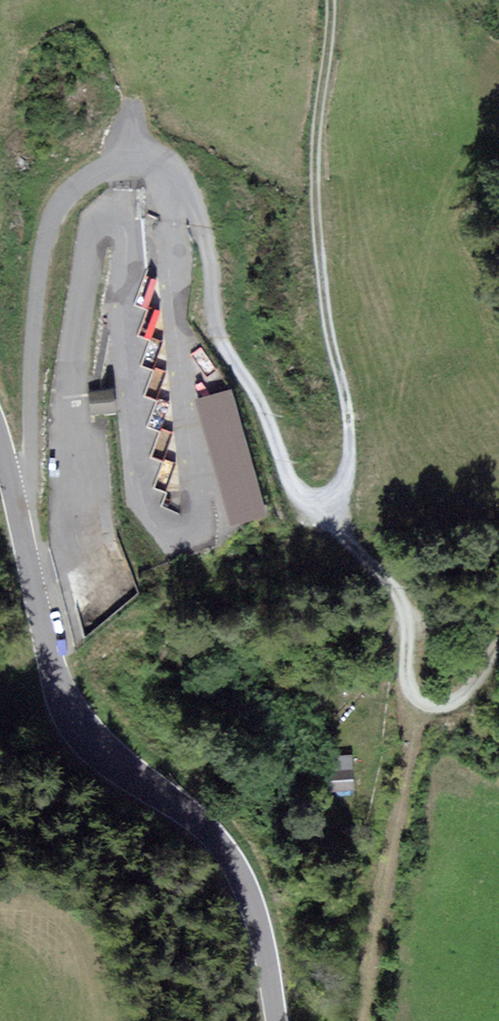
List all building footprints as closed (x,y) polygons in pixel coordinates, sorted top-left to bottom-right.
[(264,516),(230,391),(198,400),(232,525),(264,516)] [(351,757),(323,758),(324,796),(352,795),(351,757)]
